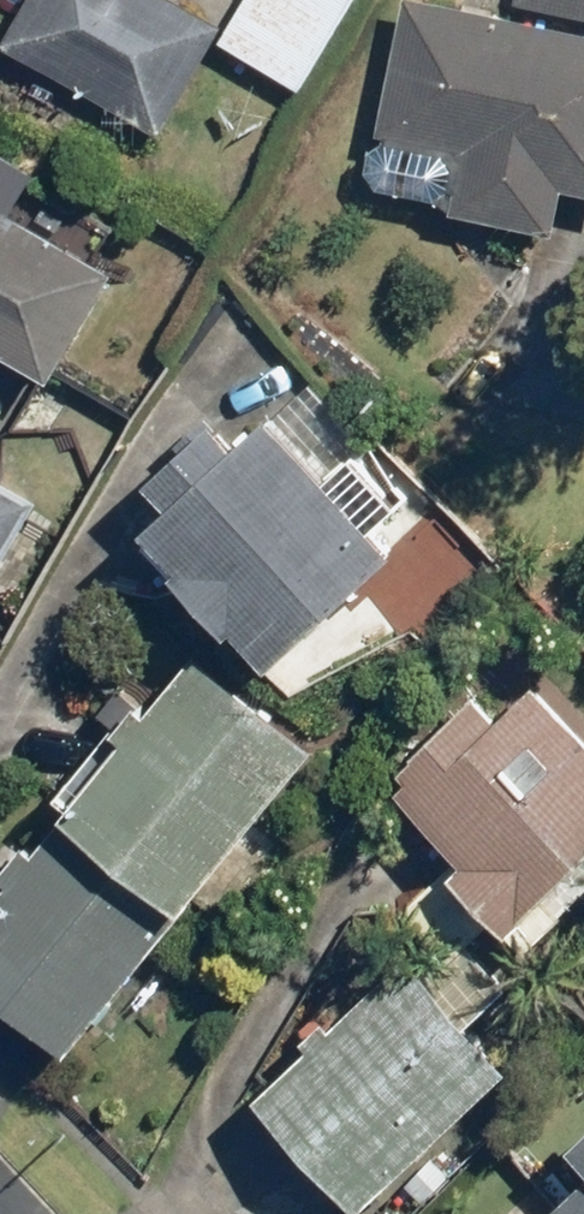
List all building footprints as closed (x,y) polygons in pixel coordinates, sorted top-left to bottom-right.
[(190,0),(30,0),(9,38),(168,125),(226,20),(190,0)] [(224,35),(310,85),(359,0),(244,0),(224,35)] [(376,129),(462,145),(451,207),(556,227),(564,183),(583,187),(583,28),(433,0),(399,0),(376,129)] [(515,0),(583,13),(583,0),(515,0)] [(0,134),(0,331),(64,368),(125,262),(27,206),(52,163),(0,134)] [(286,407),(253,438),(230,414),(167,473),(189,497),(163,521),(293,658),(415,544),(286,407)] [(0,471),(0,573),(44,497),(0,471)] [(202,648),(0,903),(0,977),(85,1044),(324,743),(202,648)] [(399,777),(475,855),(464,865),(542,945),(580,908),(563,891),(583,871),(583,724),(543,682),(502,721),(480,699),(399,777)] [(503,912),(455,859),(403,907),(451,959),(503,912)] [(517,1061),(410,951),(267,1090),(374,1200),(517,1061)] [(515,1164),(539,1188),(512,1213),(583,1213),(583,1097),(515,1164)]
